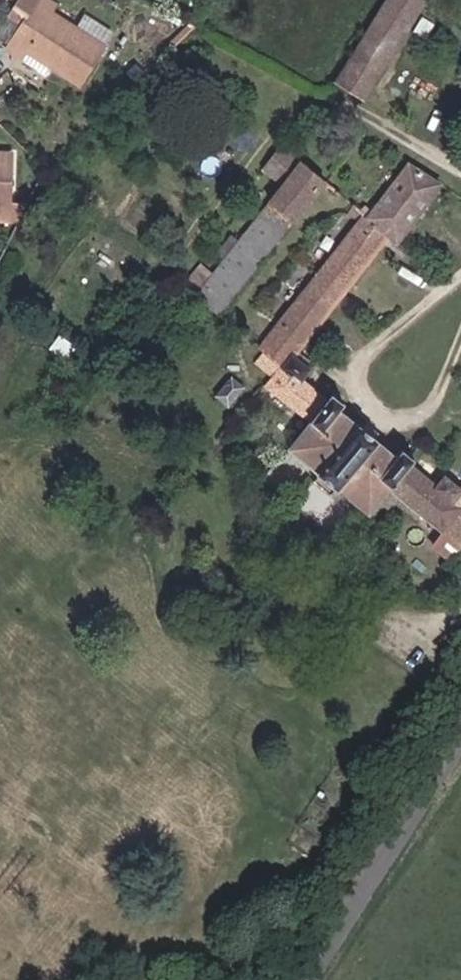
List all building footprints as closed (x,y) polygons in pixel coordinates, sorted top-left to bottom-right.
[(93,72),(118,32),(67,0),(63,0),(56,10),(43,1),(20,37),(37,47),(42,40),(64,54),(93,72)] [(376,98),(439,0),(401,0),(348,82),(376,98)] [(59,61),(64,54),(42,40),(37,47),(59,61)] [(299,174),(316,152),(296,137),(279,158),(299,174)] [(18,195),(19,152),(0,151),(0,213),(17,214),(18,195)] [(301,207),(308,212),(340,170),(316,152),(299,174),(208,289),(226,303),(301,207)] [(321,348),(411,236),(417,240),(460,185),(427,164),(390,209),(386,206),(279,339),(284,344),(274,355),(282,362),(292,350),(300,357),(282,378),(327,416),(305,444),(384,513),(397,499),(402,503),(414,491),(460,532),(460,471),(450,484),(433,469),(438,463),(421,448),(416,454),(362,409),(367,403),(352,390),(347,396),(327,379),(339,363),(321,348)] [(17,214),(25,214),(33,196),(18,195),(17,214)] [(232,389),(242,397),(260,375),(249,367),(232,389)]
